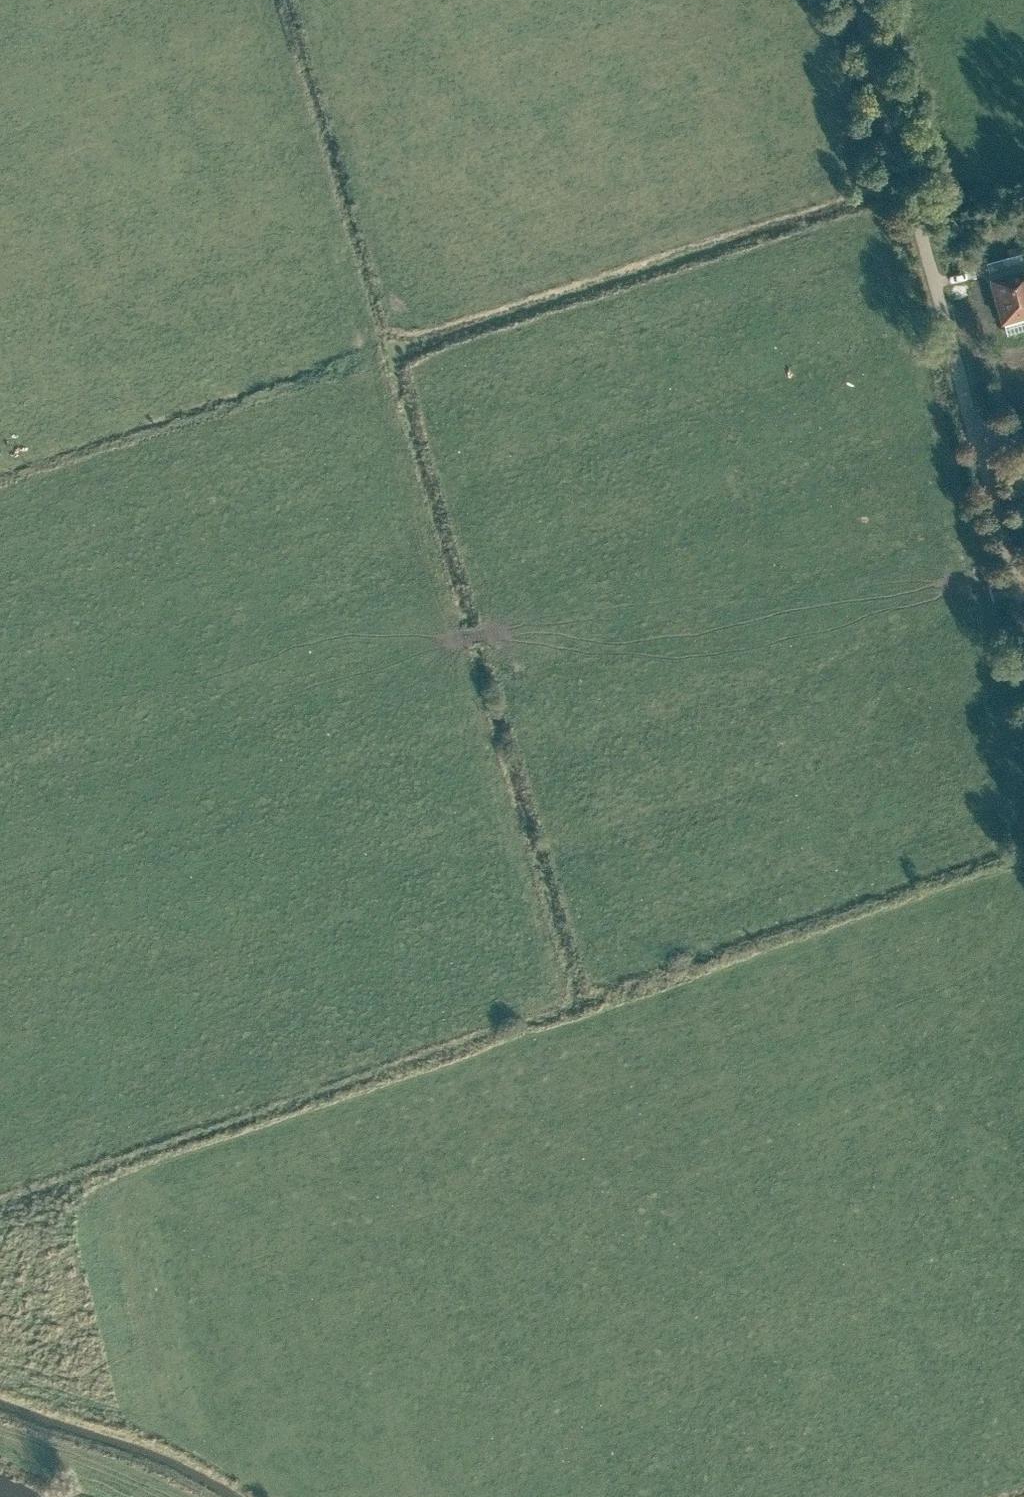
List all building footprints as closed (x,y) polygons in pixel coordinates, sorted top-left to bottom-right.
[(985,272),(998,325),(1023,319),(1023,263),(985,272)]
